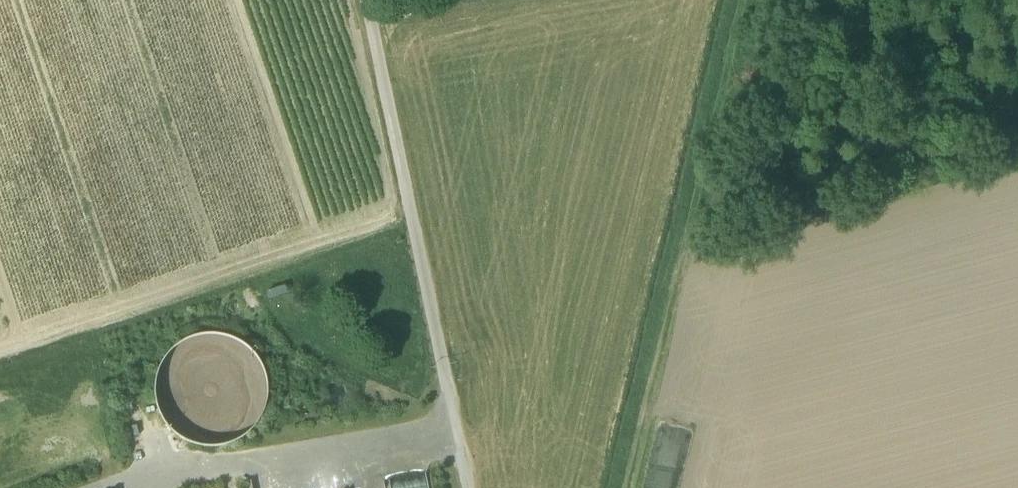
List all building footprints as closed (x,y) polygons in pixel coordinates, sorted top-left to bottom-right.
[(228,343),(200,342),(175,355),(159,379),(158,408),(172,433),(196,448),(224,449),(249,436),(265,412),(266,383),(252,358),(228,343)]
